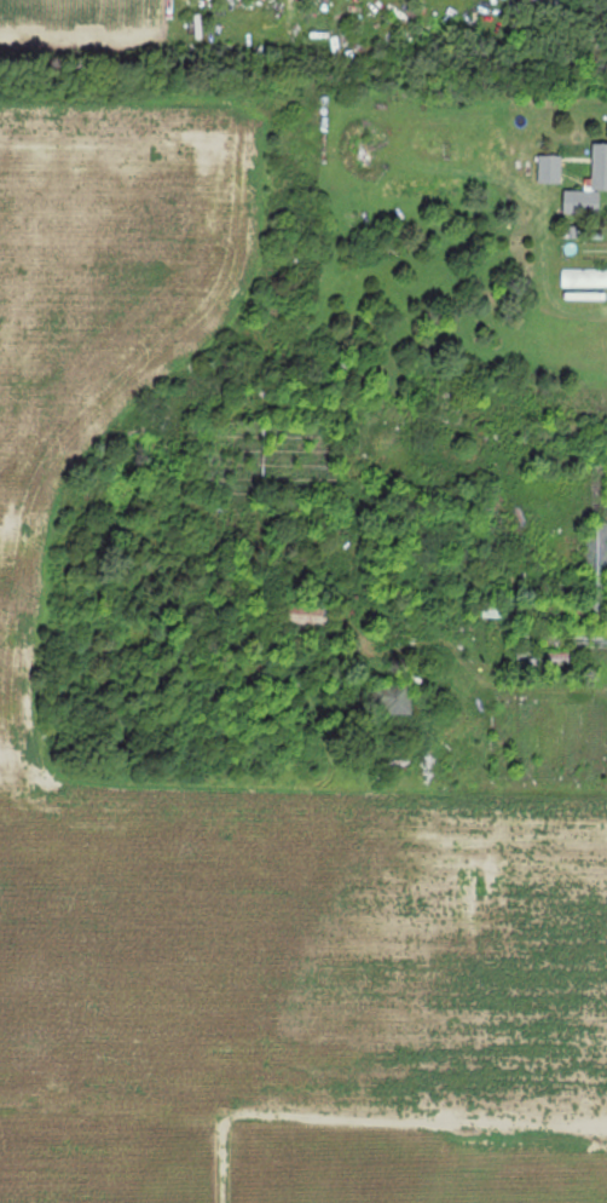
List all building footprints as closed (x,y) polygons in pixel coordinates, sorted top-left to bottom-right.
[(596,142),(606,142),(606,188),(595,188),(596,142)] [(542,154),(562,155),(562,179),(542,178),(542,154)] [(568,189),(602,190),(602,212),(567,211),(568,189)] [(563,267),(606,267),(606,284),(563,284),(563,267)] [(590,519),(606,519),(606,605),(589,604),(590,519)] [(285,626),(289,594),(335,600),(331,631),(285,626)] [(486,600),(504,600),(504,614),(486,614),(486,600)] [(519,650),(571,650),(571,661),(519,662),(519,650)] [(381,680),(412,681),(412,710),(381,709),(381,680)]
